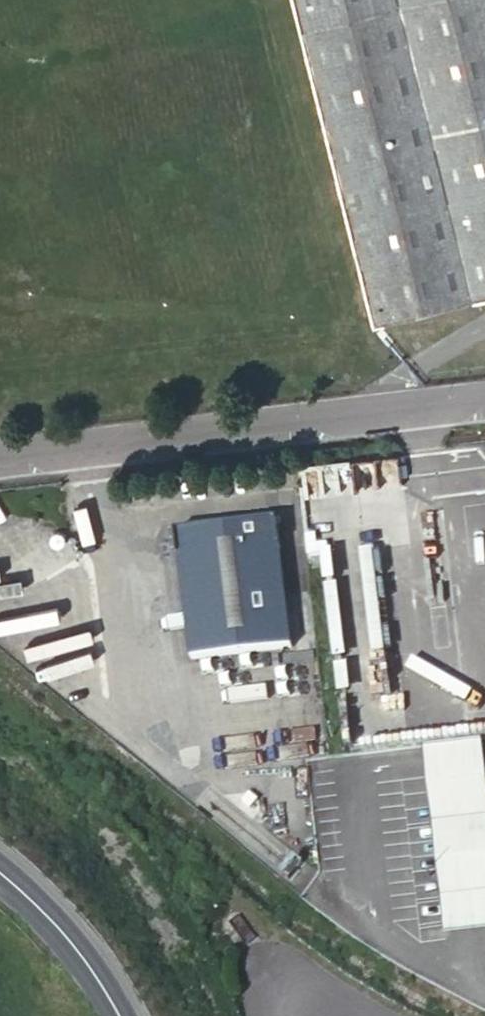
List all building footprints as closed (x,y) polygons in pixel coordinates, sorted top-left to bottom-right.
[(368,319),(477,291),(484,289),(484,0),(288,0),(368,319)] [(178,533),(193,658),(292,646),(277,521),(178,533)] [(447,933),(484,928),(484,772),(482,742),(425,747),(447,933)]
